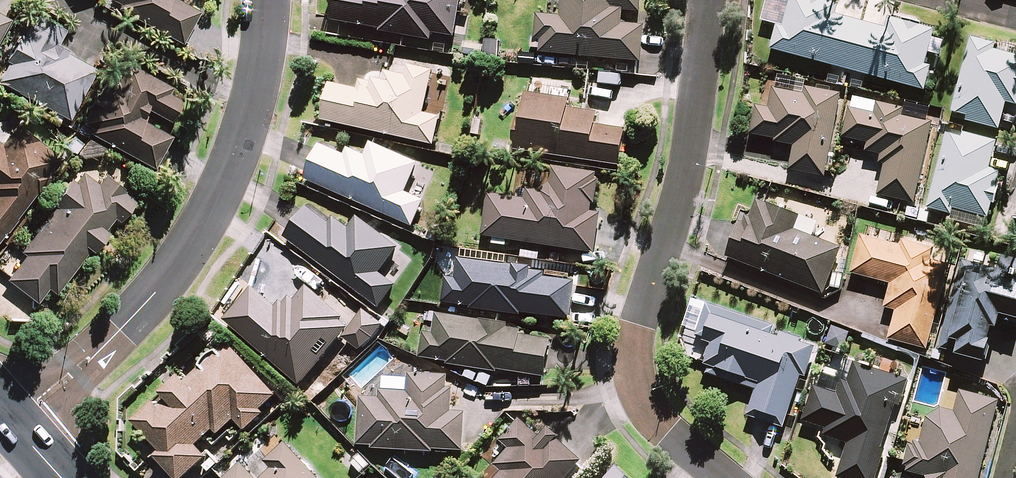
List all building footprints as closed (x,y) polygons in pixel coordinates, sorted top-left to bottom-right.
[(170,0),(109,0),(107,4),(180,43),(195,13),(170,0)] [(330,22),(380,29),(379,33),(429,41),(430,34),(454,37),(458,13),(468,14),(470,0),(334,0),(330,22)] [(560,19),(536,16),(532,53),(639,63),(642,26),(621,25),(623,11),(641,12),(642,0),(562,0),(560,19)] [(778,21),(771,46),(926,88),(933,63),(926,61),(936,26),(893,14),(897,0),(790,0),(784,23),(778,21)] [(30,13),(3,63),(6,65),(0,77),(0,83),(67,120),(94,71),(54,48),(63,32),(30,13)] [(951,113),(966,117),(964,121),(999,130),(1006,103),(1015,105),(1015,56),(996,51),(997,47),(971,40),(951,113)] [(409,60),(394,57),(389,78),(365,73),(361,92),(329,85),(321,121),(434,146),(439,118),(423,115),(432,72),(408,67),(409,60)] [(184,95),(127,64),(116,85),(107,80),(80,128),(152,168),(175,126),(169,122),(184,95)] [(796,85),(795,95),(773,91),(769,111),(755,108),(750,135),(794,143),(789,171),(826,178),(841,93),(796,85)] [(568,100),(525,94),(521,122),(516,121),(512,151),(619,166),(624,131),(596,127),(598,114),(567,110),(568,100)] [(865,152),(880,155),(878,165),(884,167),(878,196),(914,203),(930,125),(901,119),(903,107),(878,102),(875,115),(848,110),(843,139),(867,144),(865,152)] [(16,125),(0,146),(0,145),(0,237),(60,159),(16,125)] [(1007,145),(948,130),(927,209),(952,215),(953,209),(987,218),(999,171),(989,168),(991,160),(1002,163),(1007,145)] [(434,172),(371,144),(364,158),(346,151),(344,156),(319,146),(304,180),(410,227),(434,172)] [(599,175),(552,169),(549,191),(526,188),(524,201),(488,196),(482,238),(594,253),(599,212),(594,211),(599,175)] [(97,186),(78,170),(50,204),(55,208),(21,251),(26,255),(6,280),(38,305),(53,287),(56,289),(66,276),(69,279),(133,200),(104,177),(97,186)] [(799,218),(756,201),(751,215),(743,212),(725,258),(823,295),(840,249),(793,231),(799,218)] [(377,307),(394,285),(379,273),(399,247),(358,217),(348,230),(334,219),(329,226),(306,209),(284,239),(377,307)] [(897,246),(861,236),(851,274),(890,285),(884,308),(896,311),(888,340),(926,350),(948,269),(929,264),(932,251),(898,242),(897,246)] [(955,290),(939,348),(955,352),(952,366),(980,374),(983,363),(996,316),(1015,321),(1015,261),(1010,259),(1006,275),(962,262),(955,290)] [(541,268),(457,260),(455,281),(445,280),(442,307),(567,319),(571,282),(540,279),(541,268)] [(360,352),(382,326),(362,309),(354,319),(334,302),(329,307),(306,287),(293,302),(286,296),(275,309),(252,289),(224,321),(299,385),(341,336),(360,352)] [(773,328),(707,305),(696,338),(711,343),(701,372),(756,390),(747,416),(783,428),(801,372),(805,373),(814,347),(771,332),(773,328)] [(508,324),(435,315),(433,335),(422,333),(420,359),(448,362),(447,366),(546,377),(550,337),(507,333),(508,324)] [(848,337),(831,331),(827,345),(843,351),(848,337)] [(181,374),(131,421),(158,450),(152,455),(174,477),(185,477),(207,457),(198,447),(214,432),(221,439),(235,427),(243,436),(264,416),(260,412),(275,398),(227,347),(220,354),(219,352),(217,352),(215,352),(213,353),(212,353),(210,354),(208,355),(207,356),(206,358),(205,359),(204,360),(203,362),(202,363),(201,365),(201,367),(201,369),(200,370),(188,381),(181,374)] [(854,363),(846,383),(842,382),(837,395),(815,387),(803,421),(825,429),(823,435),(848,444),(836,477),(839,477),(875,477),(885,450),(881,449),(905,382),(854,363)] [(452,377),(408,374),(407,393),(383,392),(383,399),(360,398),(357,448),(462,455),(465,414),(450,413),(452,377)] [(924,428),(920,445),(911,442),(903,471),(926,477),(977,477),(998,403),(959,392),(954,413),(943,410),(941,409),(940,410),(938,411),(937,412),(935,412),(934,413),(933,415),(931,416),(930,417),(929,418),(928,420),(927,421),(926,423),(926,424),(925,426),(924,428)] [(499,439),(510,447),(495,465),(503,472),(498,477),(567,477),(582,459),(522,410),(499,439)] [(284,444),(265,462),(272,470),(263,477),(315,477),(284,444)] [(372,467),(359,454),(349,465),(362,477),(372,467)] [(240,464),(225,477),(253,477),(240,464)] [(614,468),(605,477),(626,477),(614,468)]
